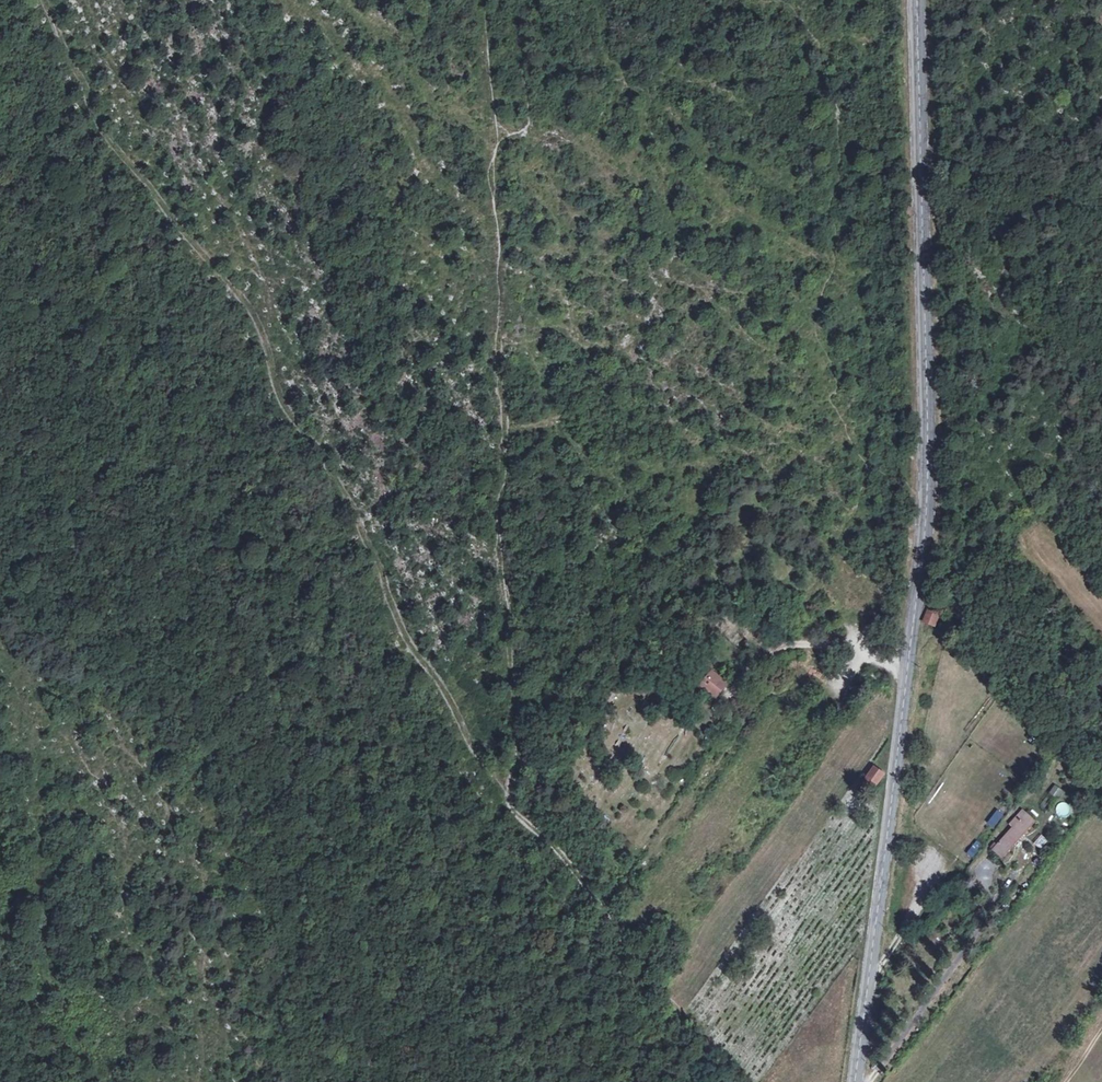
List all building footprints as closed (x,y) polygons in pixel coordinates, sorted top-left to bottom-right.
[(928,609),(924,622),(935,626),(939,613),(928,609)] [(728,684),(713,672),(703,685),(717,697),(728,684)] [(867,777),(878,785),(884,778),(887,774),(885,772),(876,766),(867,777)] [(1048,794),(1057,799),(1062,789),(1053,785),(1048,794)] [(1013,826),(992,849),(1002,858),(1035,821),(1022,810),(1011,825),(1013,826)] [(973,856),(981,844),(975,841),(967,853),(973,856)] [(639,909),(628,900),(622,909),(633,918),(639,909)]
